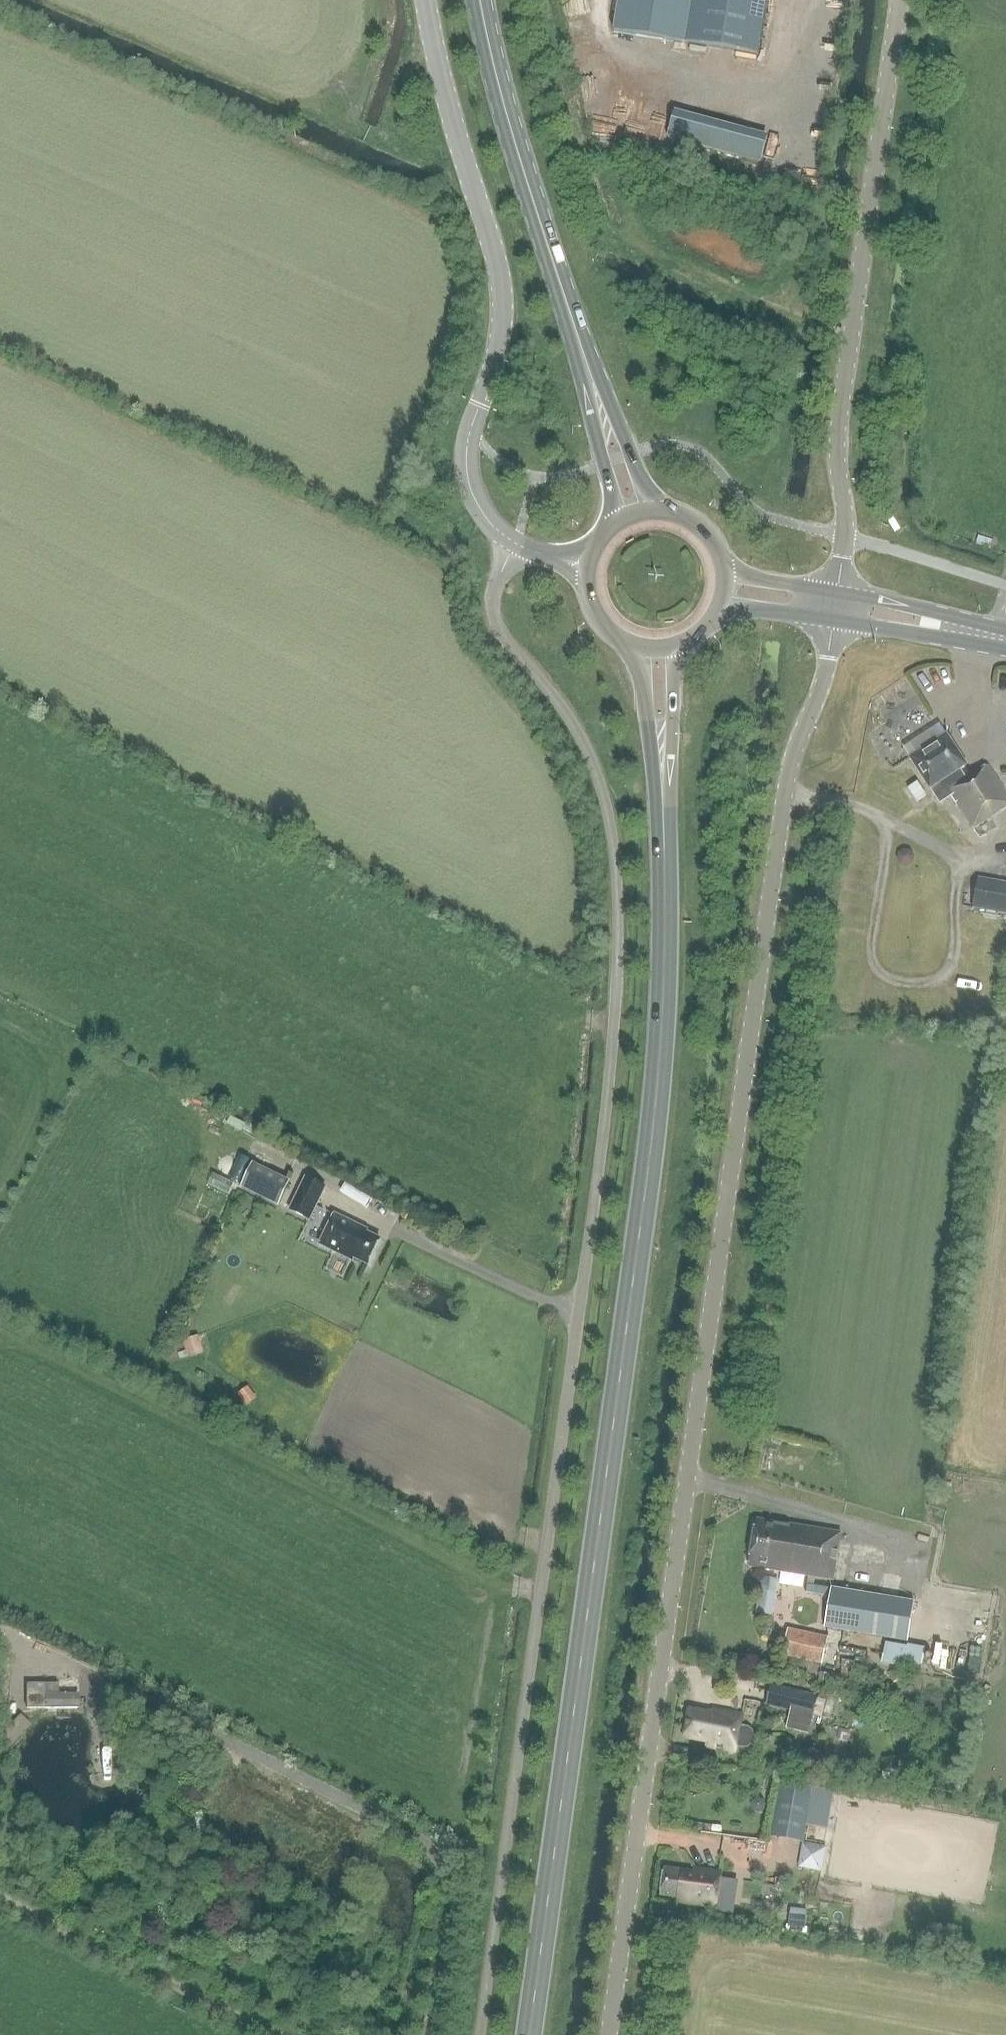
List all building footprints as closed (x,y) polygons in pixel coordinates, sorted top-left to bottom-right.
[(613,31),(686,43),(693,0),(619,0),(613,31)] [(686,43),(758,56),(767,0),(693,0),(686,43)] [(757,161),(764,133),(668,107),(661,135),(757,161)] [(987,766),(966,780),(959,769),(966,765),(947,734),(910,758),(929,789),(930,789),(939,803),(951,796),(971,828),(1005,807),(1005,796),(987,766)] [(899,855),(899,860),(902,864),(907,865),(911,862),(912,856),(909,852),(904,851),(899,855)] [(977,877),(971,908),(1005,915),(1005,883),(977,877)] [(247,1122),(245,1124),(243,1129),(257,1136),(261,1129),(247,1122)] [(277,1206),(289,1181),(253,1163),(240,1187),(277,1206)] [(310,1221),(326,1187),(305,1176),(288,1210),(310,1221)] [(367,1230),(334,1214),(320,1244),(352,1260),(353,1257),(368,1264),(380,1239),(366,1232),(367,1230)] [(185,1355),(202,1352),(198,1334),(182,1337),(185,1355)] [(814,1586),(816,1577),(833,1580),(840,1533),(788,1525),(788,1527),(773,1525),(774,1522),(756,1519),(749,1566),(808,1576),(806,1584),(814,1586)] [(824,1628),(907,1642),(914,1602),(814,1586),(806,1584),(805,1594),(829,1598),(824,1628)] [(774,1604),(758,1601),(756,1614),(772,1616),(774,1604)] [(828,1638),(788,1629),(782,1653),(822,1662),(828,1638)] [(879,1664),(919,1670),(923,1646),(884,1640),(879,1664)] [(77,1694),(58,1694),(58,1683),(26,1683),(26,1708),(77,1708),(77,1694)] [(770,1684),(765,1704),(812,1714),(817,1695),(770,1684)] [(685,1736),(707,1740),(706,1746),(736,1751),(737,1746),(745,1748),(752,1743),(754,1735),(749,1728),(740,1727),(743,1715),(713,1709),(712,1713),(690,1709),(685,1736)] [(120,1774),(121,1776),(135,1766),(132,1762),(129,1757),(115,1767),(120,1774)] [(903,1779),(905,1767),(886,1763),(884,1775),(903,1779)] [(806,1825),(812,1789),(781,1783),(771,1834),(803,1840),(806,1825)] [(765,1803),(762,1799),(757,1798),(752,1802),(752,1807),(755,1811),(760,1812),(765,1809),(765,1803)] [(801,1842),(799,1867),(823,1869),(824,1843),(801,1842)] [(664,1867),(660,1896),(678,1899),(678,1902),(715,1907),(714,1911),(732,1913),(735,1891),(731,1890),(732,1881),(720,1879),(721,1871),(694,1867),(693,1872),(664,1867)] [(804,1927),(804,1907),(787,1907),(787,1927),(804,1927)]
